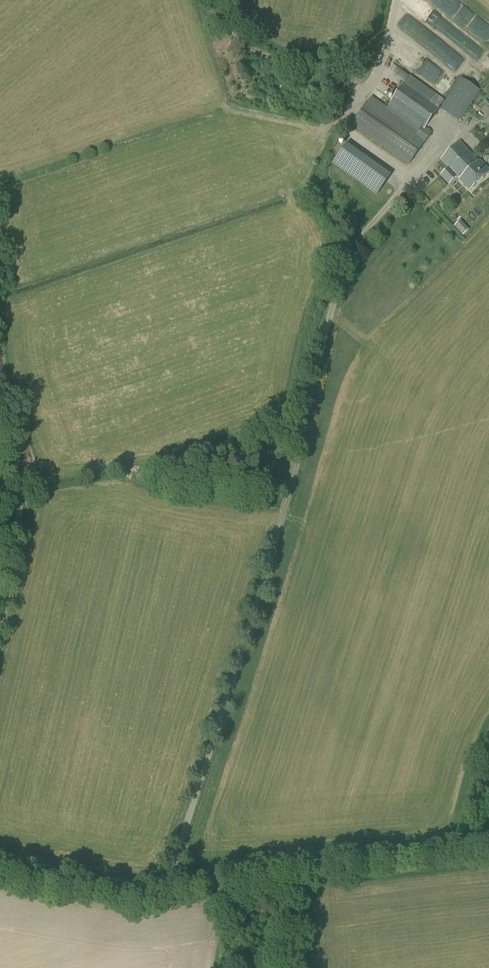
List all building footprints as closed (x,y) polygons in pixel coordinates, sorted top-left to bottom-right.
[(459,17),(466,9),(456,0),(440,0),(459,17)] [(465,21),(473,26),(479,16),(471,11),(465,21)] [(402,70),(398,75),(406,81),(410,76),(402,70)] [(432,133),(425,128),(441,108),(439,107),(444,100),(436,94),(434,96),(409,78),(387,108),(371,97),(369,100),(352,125),(409,166),(432,133)] [(459,122),(480,90),(461,78),(440,109),(459,122)] [(450,169),(442,176),(451,185),(458,178),(460,180),(470,191),(488,173),(488,169),(481,160),(479,162),(460,141),(441,160),(450,169)] [(379,166),(365,187),(377,195),(391,174),(379,166)]
